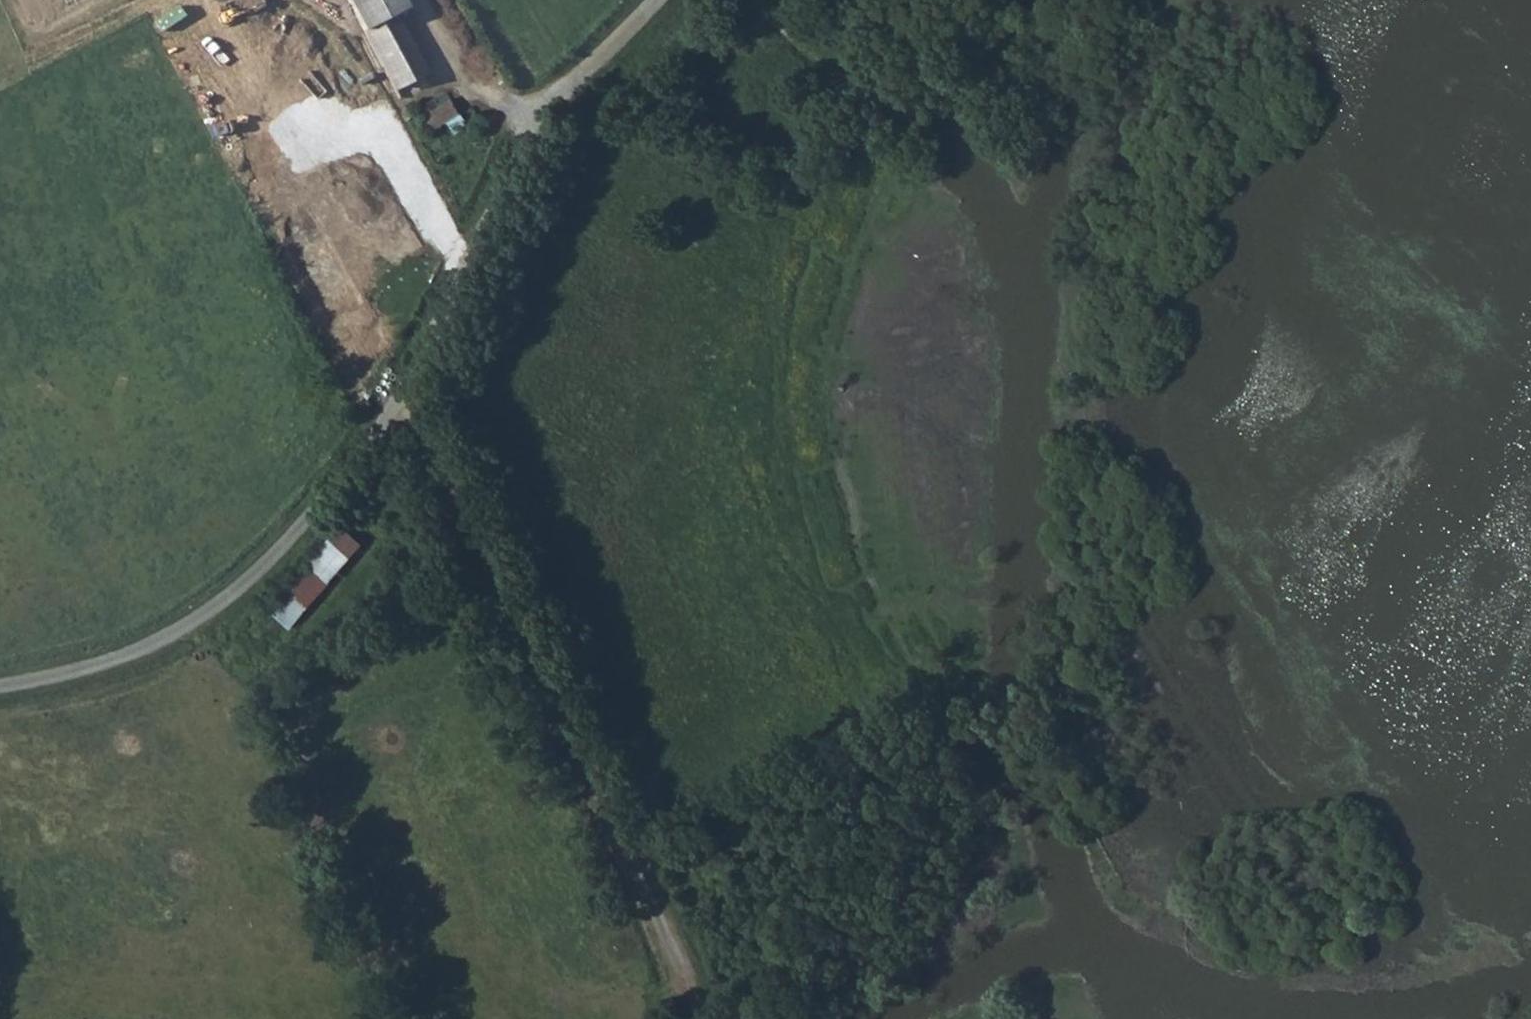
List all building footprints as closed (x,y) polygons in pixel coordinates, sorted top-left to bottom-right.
[(398,101),(411,95),(406,84),(424,75),(398,24),(411,17),(401,0),(346,0),(398,101)] [(469,131),(462,118),(455,106),(423,124),(430,136),(448,126),(455,139),(469,131)] [(298,631),(371,546),(349,527),(276,612),(298,631)]
